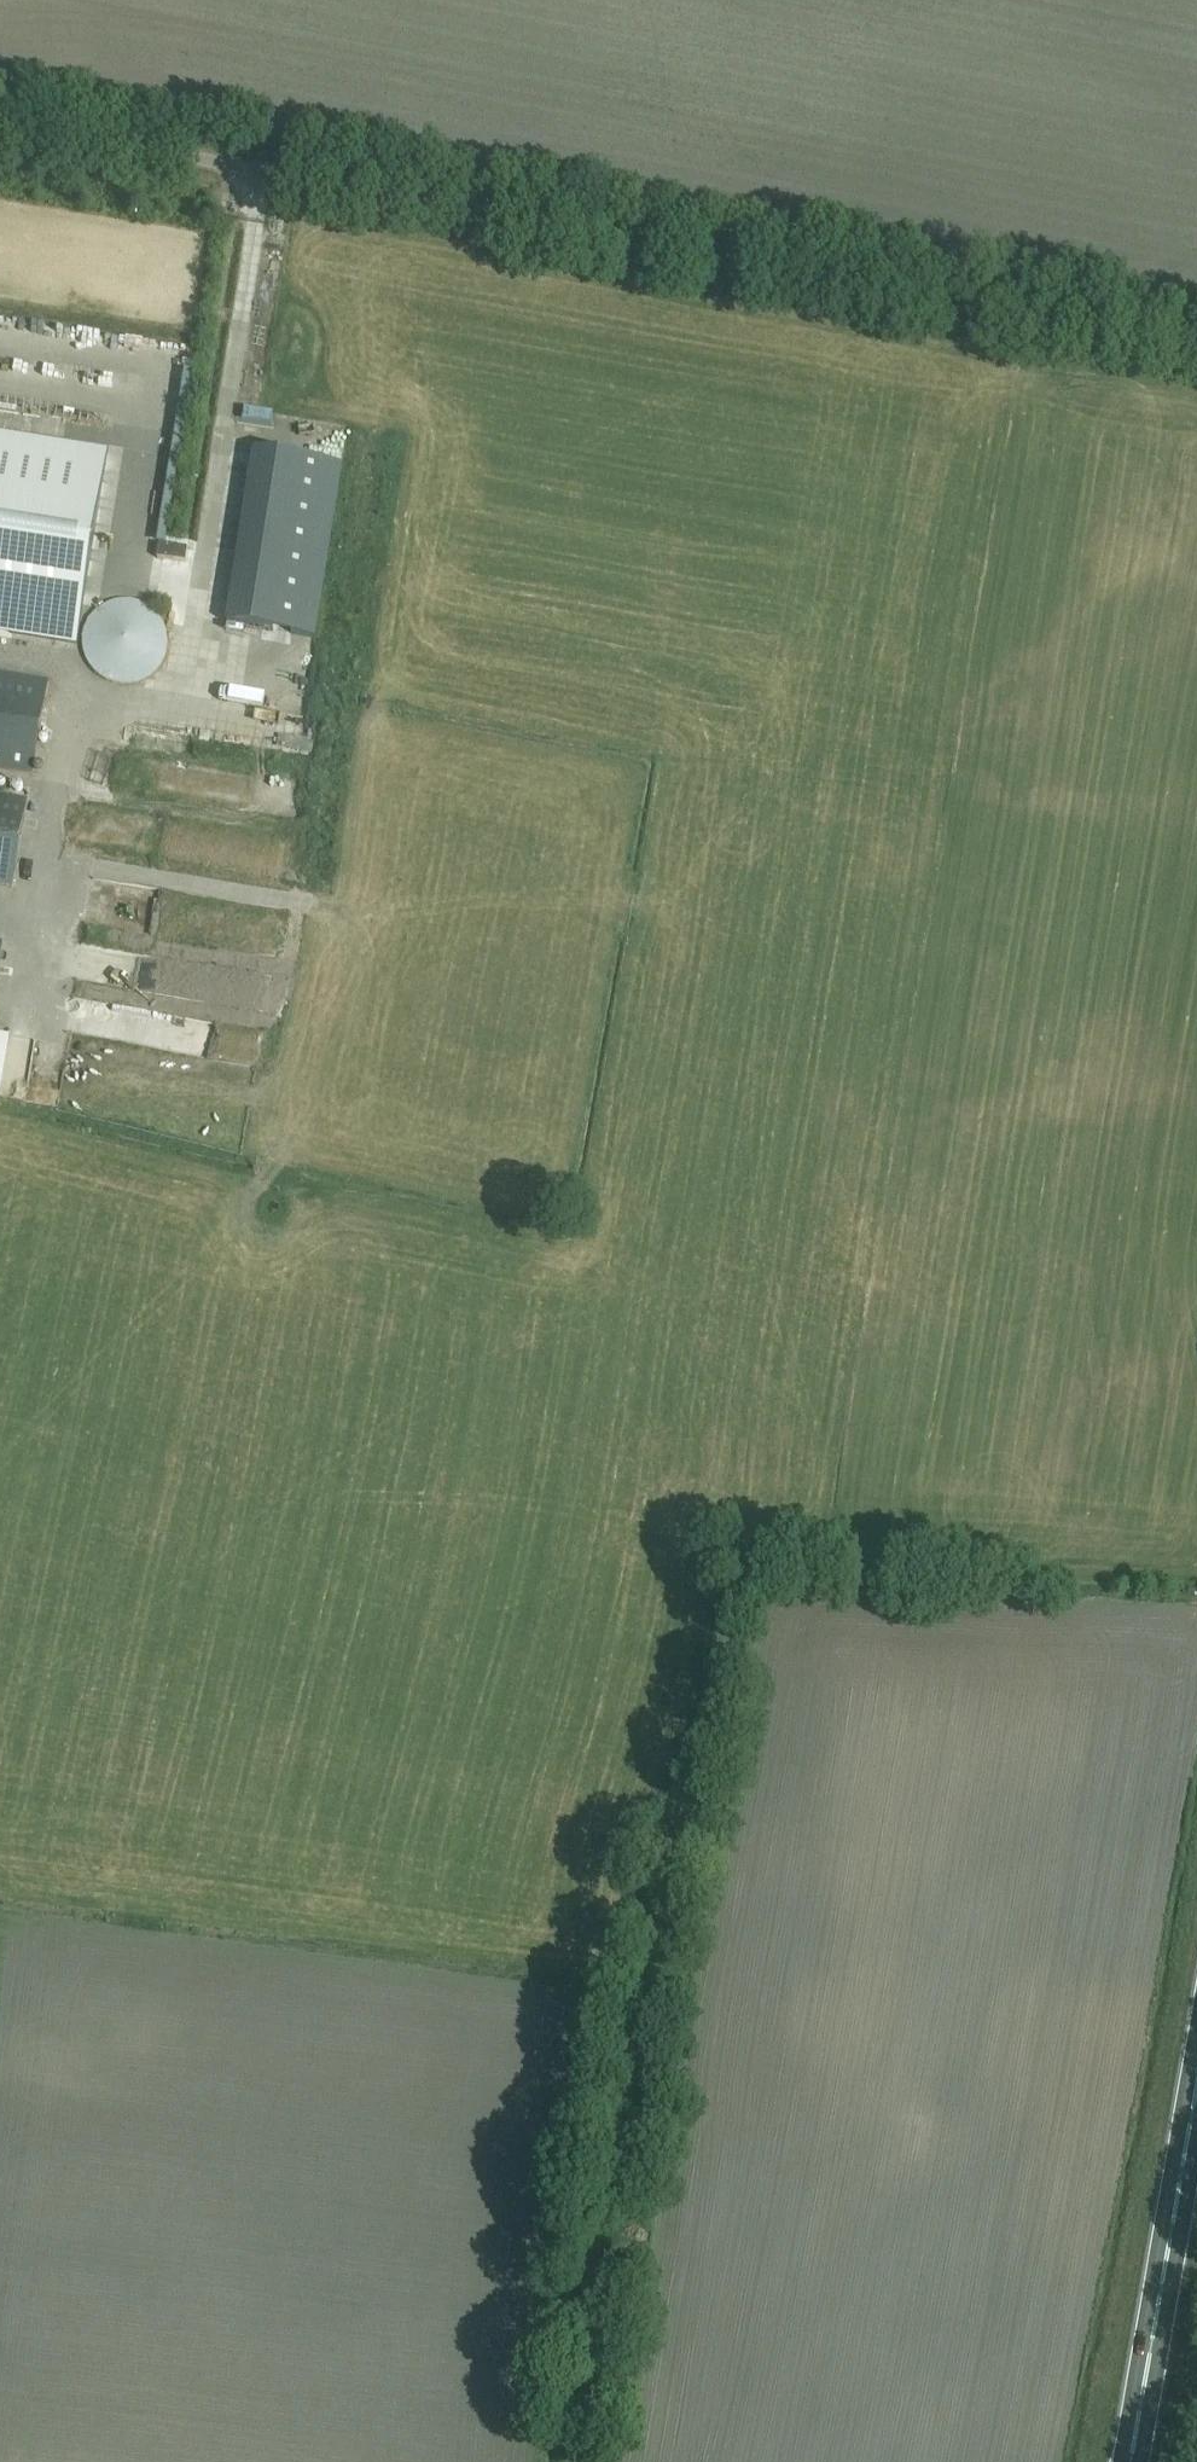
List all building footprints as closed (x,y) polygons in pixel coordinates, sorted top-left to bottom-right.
[(0,444),(0,631),(77,643),(106,461),(0,444)] [(87,622),(82,636),(84,652),(90,666),(102,676),(116,682),(132,682),(146,677),(158,666),(165,652),(166,637),(162,622),(153,610),(140,602),(125,599),(109,601),(96,609),(87,622)] [(49,681),(0,673),(0,770),(33,776),(49,681)] [(15,884),(29,802),(0,798),(0,882),(15,884)] [(151,1037),(154,1017),(82,1005),(78,1024),(151,1037)]
